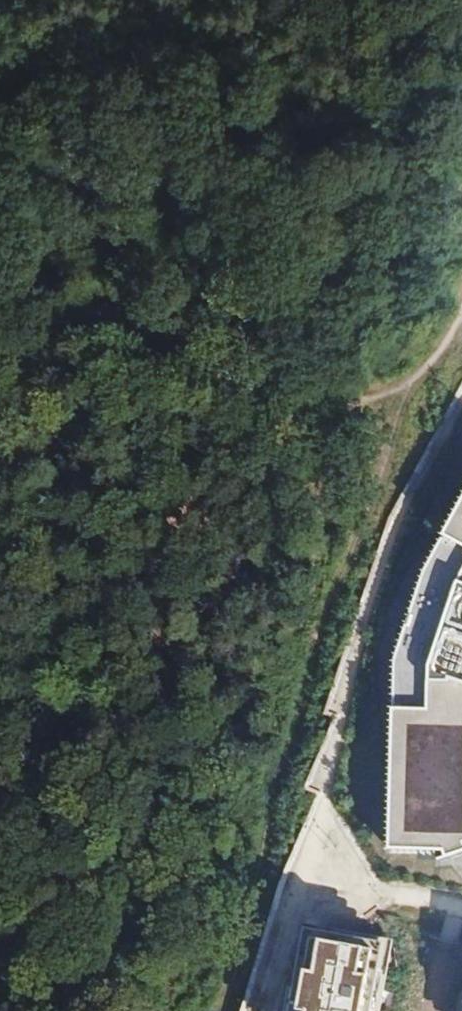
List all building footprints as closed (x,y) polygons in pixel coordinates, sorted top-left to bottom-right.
[(428,570),(397,660),(391,850),(447,852),(448,857),(441,860),(442,862),(461,855),(461,507),(428,570)] [(393,945),(314,935),(300,1010),(382,1010),(393,945)]
